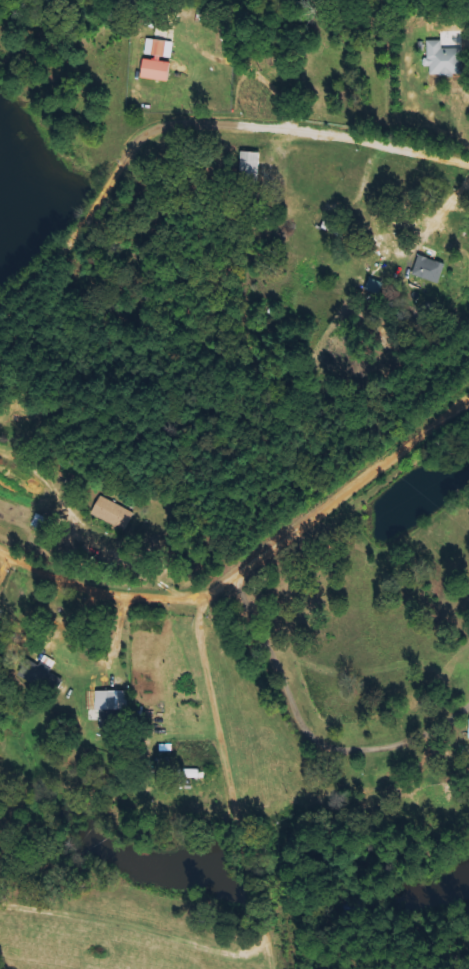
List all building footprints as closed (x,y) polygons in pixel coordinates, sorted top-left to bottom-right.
[(167,81),(171,41),(146,39),(144,57),(141,56),(139,78),(167,81)] [(424,41),(425,67),(429,67),(430,76),(461,74),(460,48),(441,49),(440,40),(424,41)] [(443,262),(416,256),(411,276),(439,282),(443,262)] [(91,514),(125,528),(132,511),(98,497),(91,514)] [(38,665),(26,658),(17,675),(39,688),(54,662),(44,655),(38,665)] [(126,692),(94,691),(93,711),(98,711),(98,721),(110,721),(110,710),(126,711),(126,692)] [(198,769),(178,769),(177,778),(197,778),(198,769)]
